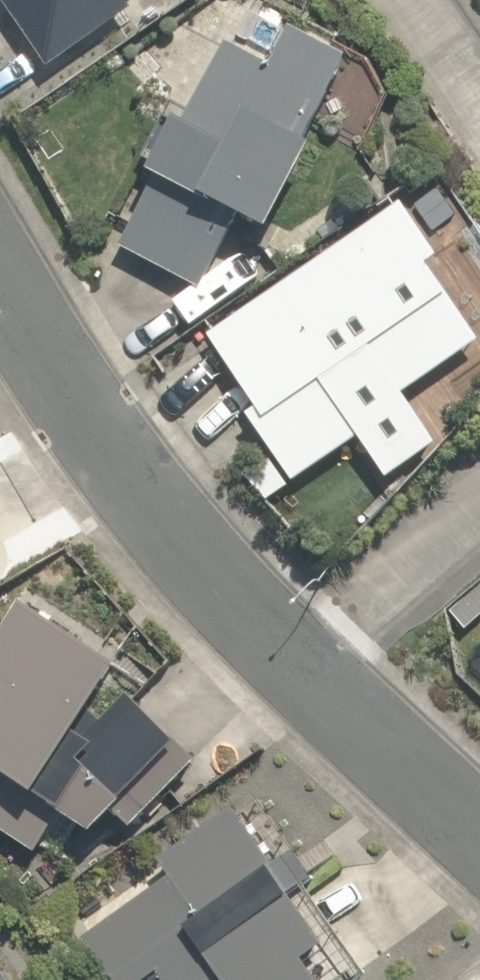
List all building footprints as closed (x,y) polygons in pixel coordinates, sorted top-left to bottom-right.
[(42,78),(129,29),(123,19),(157,0),(0,0),(0,3),(42,78)] [(309,136),(351,56),(293,26),(274,63),(229,40),(189,118),(184,116),(180,124),(168,117),(145,162),(162,171),(124,246),(203,287),(243,209),(274,225),(318,140),(309,136)] [(411,400),(405,391),(479,339),(479,335),(430,262),(439,255),(403,202),(210,334),(259,406),(249,412),(295,479),(411,400)] [(94,712),(124,662),(24,603),(0,643),(0,824),(40,848),(65,803),(97,832),(118,809),(135,825),(198,755),(133,696),(110,721),(94,712)] [(236,805),(161,858),(173,874),(85,935),(117,979),(146,979),(159,971),(166,979),(325,979),(308,956),(329,942),(294,892),(315,878),(296,850),(276,863),(236,805)] [(0,961),(0,979),(13,979),(0,961)]
